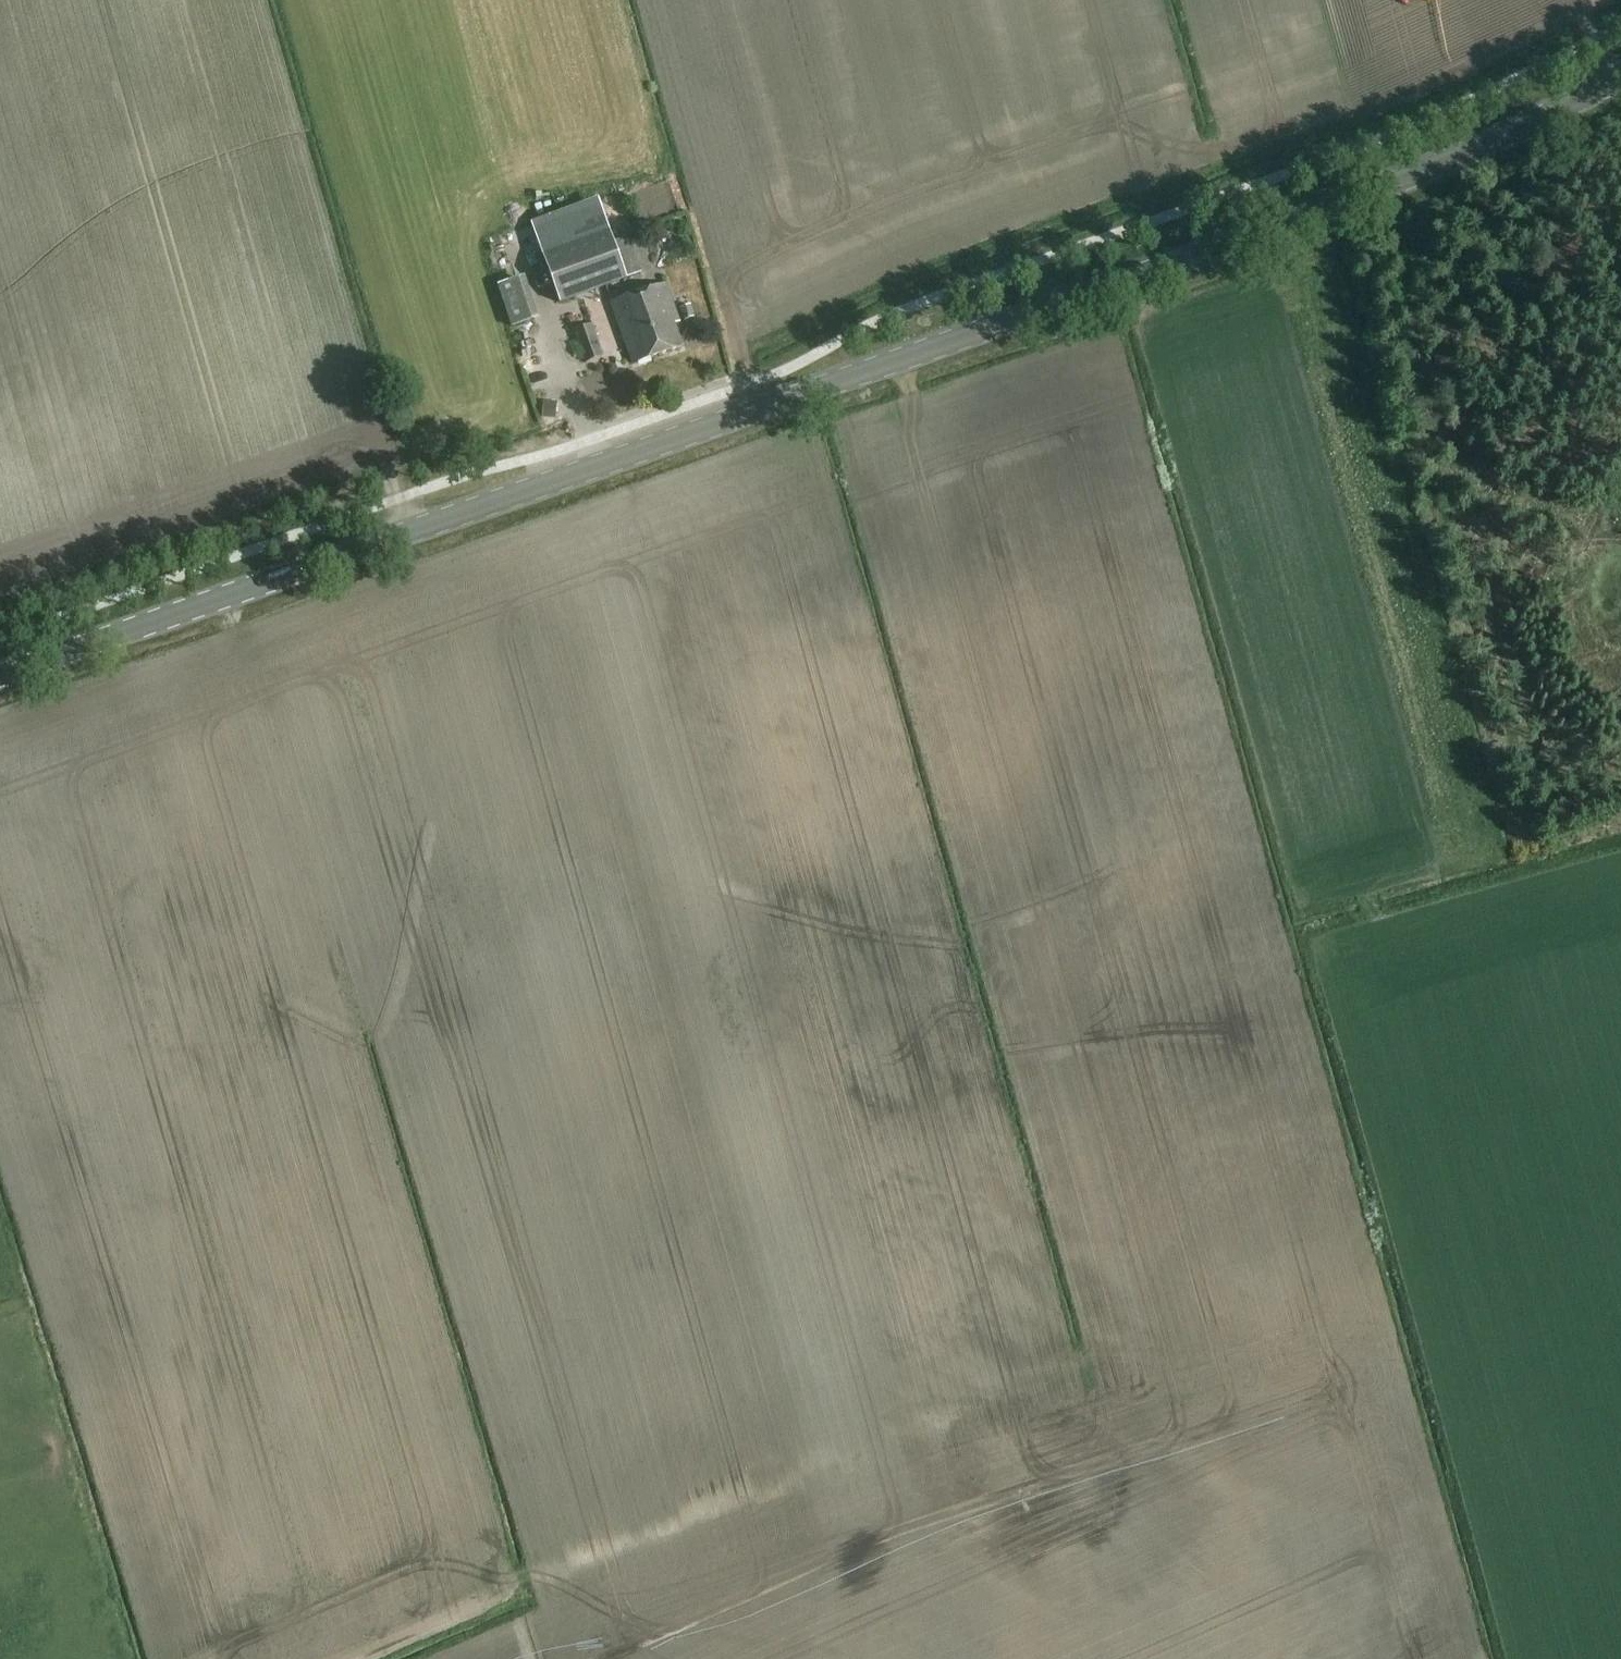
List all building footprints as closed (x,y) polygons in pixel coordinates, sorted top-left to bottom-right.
[(612,233),(543,257),(560,303),(627,279),(612,233)] [(681,327),(667,285),(611,303),(632,368),(683,351),(676,329),(681,327)] [(504,298),(510,343),(531,340),(525,296),(504,298)] [(690,305),(679,308),(683,321),(695,318),(690,305)] [(585,364),(602,358),(591,325),(574,331),(585,364)] [(543,400),(542,418),(557,419),(558,401),(543,400)]
